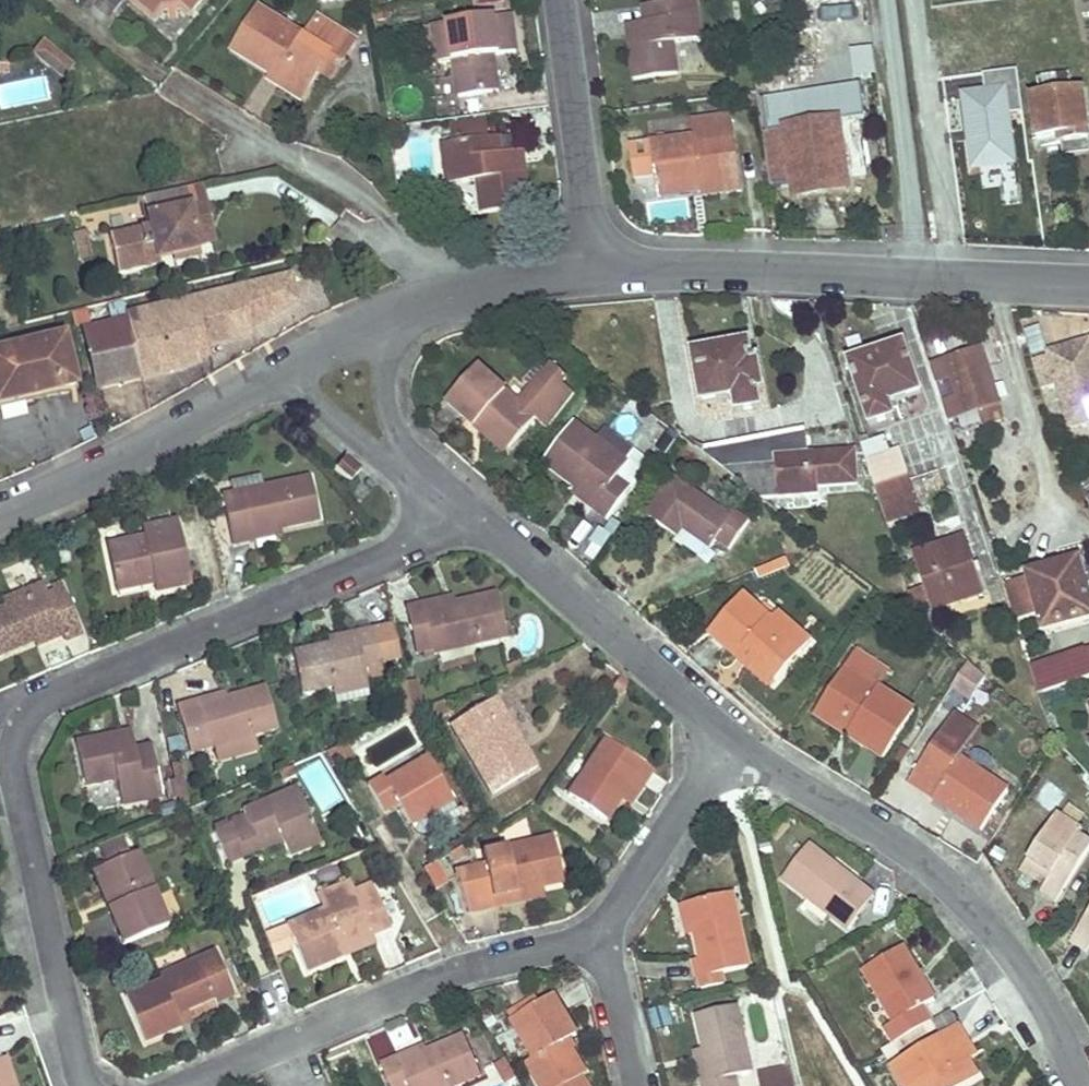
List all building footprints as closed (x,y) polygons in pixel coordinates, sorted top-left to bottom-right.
[(94,0),(109,13),(121,0),(94,0)] [(160,0),(139,0),(154,13),(163,3),(160,0)] [(194,12),(203,0),(180,0),(194,12)] [(499,0),(482,0),(481,16),(498,17),(499,0)] [(644,6),(646,22),(647,32),(629,34),(635,80),(680,74),(675,42),(703,38),(697,0),(689,0),(644,6)] [(306,38),(261,10),(236,50),(273,74),(305,94),(320,72),(331,55),(342,62),(356,41),(320,18),(306,38)] [(507,16),(434,26),(438,63),(454,61),(458,98),(498,92),(495,55),(516,52),(514,34),(509,35),(507,16)] [(646,22),(628,24),(629,34),(647,32),(646,22)] [(856,43),(832,47),(833,59),(857,56),(856,43)] [(71,67),(45,46),(36,57),(62,79),(71,67)] [(342,62),(331,55),(320,72),(331,79),(342,62)] [(857,56),(833,59),(836,75),(859,72),(857,56)] [(273,74),(268,81),(301,100),(305,94),(273,74)] [(1037,79),(1040,97),(1032,98),(1037,141),(1061,138),(1062,147),(1088,143),(1088,142),(1083,92),(1072,93),(1069,75),(1037,79)] [(786,83),(763,86),(765,100),(789,97),(786,83)] [(789,97),(765,100),(769,131),(786,128),(794,182),(847,175),(837,100),(833,101),(832,91),(789,97)] [(733,117),(693,122),(695,137),(652,143),(656,172),(657,186),(701,181),(703,191),(703,196),(744,192),(739,162),(733,117)] [(486,118),(453,122),(456,143),(489,139),(486,118)] [(786,128),(769,131),(777,185),(794,182),(786,128)] [(516,135),(501,137),(504,164),(524,161),(522,150),(518,150),(516,135)] [(456,143),(444,145),(449,185),(480,181),(484,214),(531,207),(524,161),(504,164),(501,137),(489,139),(456,143)] [(701,181),(657,186),(659,197),(703,191),(701,181)] [(200,186),(193,188),(197,208),(190,210),(199,247),(213,244),(200,186)] [(193,188),(144,198),(150,228),(110,237),(118,273),(160,264),(157,254),(171,250),(171,253),(199,247),(190,210),(197,208),(193,188)] [(90,259),(84,232),(77,234),(82,261),(90,259)] [(252,313),(254,322),(296,301),(290,275),(246,286),(251,310),(252,313)] [(251,310),(246,286),(196,297),(203,324),(205,332),(207,341),(222,338),(221,332),(246,326),(254,322),(252,313),(251,310)] [(203,324),(196,297),(125,314),(127,322),(133,349),(134,352),(140,374),(178,365),(177,357),(193,352),(209,349),(207,341),(205,332),(203,324)] [(133,349),(127,322),(84,331),(91,362),(97,385),(140,374),(134,352),(133,349)] [(0,351),(0,403),(74,385),(63,336),(0,351)] [(1033,361),(1041,387),(1055,383),(1068,428),(1088,421),(1088,342),(1088,339),(1046,352),(1047,357),(1033,361)] [(749,342),(694,353),(703,401),(735,395),(738,412),(761,407),(757,390),(764,389),(758,360),(752,360),(749,342)] [(905,344),(850,362),(871,424),(895,417),(890,404),(921,393),(905,344)] [(999,402),(981,348),(944,360),(951,379),(956,396),(963,415),(978,409),(999,402)] [(177,357),(178,365),(190,358),(209,349),(193,352),(177,357)] [(951,379),(944,360),(929,365),(935,384),(951,379)] [(478,367),(446,404),(475,429),(481,423),(511,449),(537,419),(549,429),(575,395),(561,384),(567,377),(552,365),(519,403),(478,367)] [(963,415),(956,396),(941,401),(947,420),(963,415)] [(999,402),(978,409),(983,425),(1004,418),(999,402)] [(511,449),(481,423),(475,429),(506,455),(511,449)] [(597,439),(575,423),(543,463),(576,489),(597,505),(593,510),(607,520),(650,463),(637,453),(629,464),(597,439)] [(597,439),(629,464),(637,453),(605,429),(597,439)] [(804,431),(699,451),(762,499),(818,495),(817,487),(858,484),(855,451),(807,454),(804,431)] [(888,438),(864,446),(889,524),(923,512),(904,448),(893,452),(888,438)] [(361,468),(346,455),(335,468),(350,481),(361,468)] [(234,494),(259,489),(265,488),(263,475),(232,481),(234,494)] [(730,517),(673,478),(647,517),(677,538),(683,530),(710,550),(716,542),(730,551),(750,522),(735,511),(730,517)] [(309,479),(265,488),(259,489),(234,494),(222,497),(231,545),(251,541),(250,536),(278,530),(318,522),(309,479)] [(597,505),(576,489),(572,494),(593,510),(597,505)] [(143,537),(105,545),(113,583),(152,575),(153,585),(155,593),(191,585),(179,521),(142,529),(143,537)] [(278,530),(250,536),(251,541),(278,536),(278,530)] [(963,540),(917,554),(936,609),(981,594),(963,540)] [(788,559),(757,572),(760,580),(792,567),(788,559)] [(1028,575),(1044,630),(1088,618),(1088,592),(1080,561),(1028,575)] [(152,575),(113,583),(115,593),(153,585),(152,575)] [(41,583),(1,599),(3,607),(44,591),(41,583)] [(62,588),(61,583),(52,588),(54,593),(62,588)] [(0,609),(0,657),(33,643),(34,643),(60,632),(62,637),(64,642),(82,634),(62,588),(54,593),(46,595),(44,591),(3,607),(0,609)] [(424,605),(406,609),(415,654),(434,651),(436,656),(470,648),(507,639),(497,594),(454,604),(425,610),(424,605)] [(793,628),(765,603),(759,610),(743,595),(710,633),(737,658),(746,647),(754,654),(750,659),(777,681),(803,653),(784,637),(793,628)] [(453,599),(424,605),(425,610),(454,604),(453,599)] [(332,688),(366,681),(384,677),(380,664),(399,660),(391,626),(373,630),(353,634),(354,640),(327,646),(293,652),(302,695),(332,688)] [(811,644),(793,628),(784,637),(803,653),(811,644)] [(34,643),(36,648),(62,637),(60,632),(34,643)] [(353,634),(326,639),(327,646),(354,640),(353,634)] [(754,654),(746,647),(737,658),(770,688),(777,681),(750,659),(754,654)] [(470,648),(436,656),(439,671),(474,663),(470,648)] [(856,650),(845,667),(818,709),(851,731),(847,736),(885,760),(916,712),(880,689),(891,673),(856,650)] [(1043,692),(1088,677),(1088,656),(1087,651),(1036,668),(1043,692)] [(517,659),(505,664),(508,672),(520,667),(517,659)] [(972,698),(986,676),(968,661),(952,685),(972,698)] [(366,681),(332,688),(334,696),(368,688),(366,681)] [(276,730),(264,688),(225,700),(199,707),(197,701),(176,708),(189,755),(212,748),(246,738),(255,736),(276,730)] [(222,694),(197,701),(199,707),(225,700),(222,694)] [(537,768),(496,698),(452,723),(492,794),(537,768)] [(851,731),(818,709),(814,715),(847,736),(851,731)] [(979,729),(955,712),(908,781),(981,832),(1009,792),(960,758),(979,729)] [(130,734),(119,736),(123,753),(134,751),(130,734)] [(119,736),(74,745),(84,788),(114,781),(119,807),(160,799),(150,747),(134,751),(123,753),(119,736)] [(246,738),(212,748),(216,759),(258,747),(255,736),(246,738)] [(652,772),(606,740),(567,796),(605,822),(619,802),(634,781),(642,787),(652,772)] [(894,758),(901,763),(911,748),(904,744),(894,758)] [(452,801),(426,756),(385,780),(383,775),(367,785),(383,812),(398,803),(411,826),(452,801)] [(289,766),(276,772),(279,779),(292,774),(289,766)] [(642,787),(634,781),(619,802),(627,808),(642,787)] [(244,817),(212,830),(226,862),(260,848),(258,841),(280,832),(283,838),(289,852),(321,839),(298,788),(242,811),(244,817)] [(452,801),(411,826),(416,835),(457,810),(452,801)] [(173,803),(157,806),(159,817),(174,813),(173,803)] [(1027,860),(1051,875),(1047,882),(1039,894),(1055,904),(1088,852),(1088,841),(1079,835),(1083,830),(1057,815),(1027,860)] [(258,841),(260,848),(283,838),(280,832),(258,841)] [(166,927),(135,853),(128,856),(120,837),(95,847),(103,866),(98,868),(114,905),(107,908),(123,946),(166,927)] [(552,837),(481,854),(486,878),(468,882),(474,911),(494,906),(492,898),(542,887),(562,883),(552,837)] [(874,897),(809,847),(782,881),(846,929),(852,925),(874,897)] [(1051,875),(1027,860),(1020,872),(1036,882),(1040,876),(1047,882),(1051,875)] [(449,880),(437,861),(423,869),(435,889),(438,887),(447,881),(449,880)] [(98,868),(91,871),(107,908),(114,905),(98,868)] [(438,887),(442,895),(451,889),(447,881),(438,887)] [(315,896),(321,910),(355,896),(353,891),(350,883),(315,896)] [(353,891),(355,896),(357,903),(376,896),(371,885),(353,891)] [(542,887),(492,898),(494,906),(544,895),(542,887)] [(727,981),(725,974),(750,967),(731,892),(686,904),(693,933),(700,961),(694,962),(699,980),(700,988),(727,981)] [(321,910),(287,925),(306,972),(343,956),(339,944),(370,931),(372,937),(389,929),(376,896),(357,903),(355,896),(321,910)] [(686,904),(680,905),(688,934),(693,933),(686,904)] [(1070,943),(1084,953),(1088,946),(1088,914),(1070,943)] [(278,930),(263,936),(266,945),(282,939),(278,930)] [(339,944),(343,956),(375,942),(372,937),(370,931),(339,944)] [(282,939),(266,945),(270,955),(286,949),(282,939)] [(902,948),(863,971),(894,1023),(884,1029),(893,1044),(931,1022),(923,1008),(935,1001),(902,948)] [(161,981),(123,997),(144,1043),(181,1027),(176,1015),(187,1010),(213,998),(215,1004),(235,995),(215,951),(196,959),(197,965),(161,981)] [(196,959),(158,976),(161,981),(197,965),(196,959)] [(512,1021),(540,1004),(535,995),(507,1013),(512,1021)] [(512,1021),(534,1057),(526,1063),(539,1085),(567,1085),(580,1078),(586,1075),(566,1041),(576,1035),(553,996),(540,1004),(512,1021)] [(694,1017),(702,1053),(709,1084),(701,1085),(702,1085),(736,1085),(734,1077),(752,1074),(737,1007),(694,1017)] [(176,1015),(181,1027),(193,1022),(187,1010),(176,1015)] [(931,1022),(893,1044),(896,1050),(934,1027),(931,1022)] [(892,1066),(904,1085),(966,1085),(978,1079),(967,1063),(959,1049),(968,1044),(957,1026),(892,1066)] [(462,1035),(426,1051),(400,1062),(398,1057),(380,1063),(389,1085),(456,1085),(480,1076),(462,1035)] [(976,1058),(968,1044),(959,1049),(967,1063),(976,1058)] [(424,1045),(397,1056),(398,1057),(400,1062),(426,1051),(424,1045)] [(702,1053),(694,1054),(701,1085),(709,1084),(702,1053)] [(511,1073),(504,1062),(497,1066),(504,1077),(511,1073)] [(762,1081),(779,1077),(781,1085),(792,1085),(787,1065),(760,1071),(762,1081)] [(4,1066),(0,1068),(0,1085),(11,1085),(4,1066)] [(779,1077),(762,1081),(763,1085),(781,1085),(779,1077)] [(567,1085),(585,1085),(580,1078),(567,1085)]
